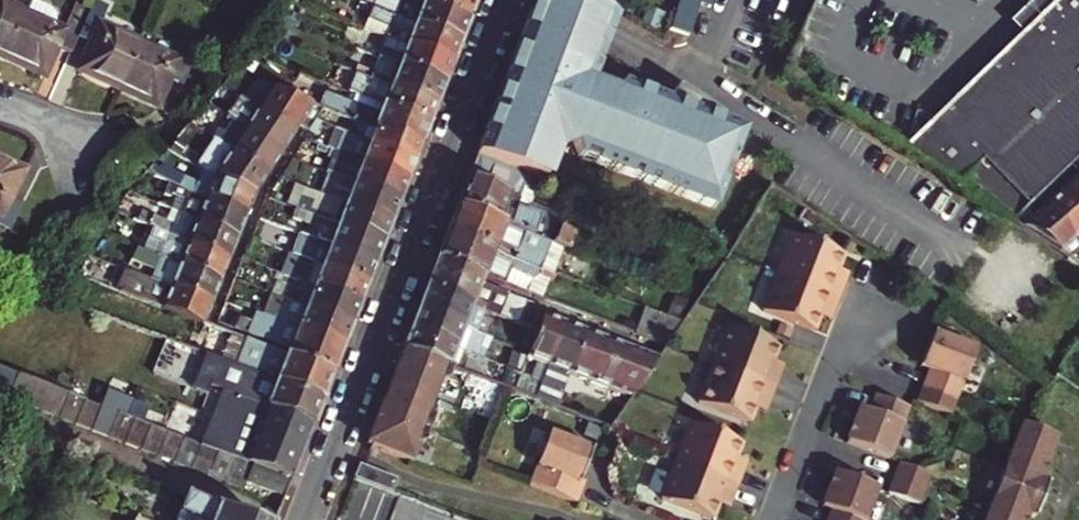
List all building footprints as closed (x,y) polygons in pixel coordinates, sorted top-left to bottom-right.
[(77,39),(82,28),(68,22),(64,31),(53,26),(55,22),(55,12),(49,6),(35,0),(31,0),(25,14),(0,3),(0,57),(44,76),(56,49),(69,55),(77,39)] [(467,22),(412,0),(374,0),(371,7),(381,11),(459,42),(467,22)] [(475,1),(473,0),(412,0),(467,22),(475,1)] [(581,0),(536,0),(477,155),(528,176),(550,184),(560,157),(574,141),(583,167),(720,219),(752,134),(625,86),(622,95),(597,85),(621,23),(604,14),(581,0)] [(604,14),(610,0),(581,0),(604,14)] [(669,33),(692,40),(703,7),(714,11),(718,0),(680,0),(669,33)] [(915,150),(1025,215),(1078,160),(1078,0),(1069,0),(915,150)] [(170,80),(183,85),(195,58),(182,52),(178,61),(99,26),(103,17),(89,11),(82,28),(77,39),(91,45),(80,72),(158,106),(170,80)] [(451,63),(459,42),(381,11),(376,23),(389,28),(386,37),(451,63)] [(444,83),(451,63),(386,37),(378,58),(444,83)] [(435,104),(444,83),(378,58),(370,79),(435,104)] [(340,90),(349,93),(356,73),(348,70),(340,90)] [(428,124),(435,104),(370,79),(356,73),(349,93),(350,94),(428,124)] [(288,130),(292,123),(305,102),(263,85),(250,107),(288,130)] [(418,148),(428,124),(350,94),(347,101),(321,91),(320,94),(310,90),(305,102),(314,106),(327,111),(358,123),(358,124),(418,148)] [(292,123),(301,129),(309,114),(314,106),(305,102),(292,123)] [(309,114),(323,121),(327,111),(314,106),(309,114)] [(276,150),(288,130),(250,107),(245,116),(224,108),(219,119),(226,122),(241,128),(276,150)] [(263,171),(276,150),(241,128),(226,122),(220,136),(213,133),(209,142),(215,145),(227,149),(263,171)] [(413,160),(418,148),(358,124),(353,136),(369,143),(413,160)] [(406,181),(413,160),(369,143),(353,136),(347,133),(338,154),(406,181)] [(251,190),(263,171),(227,149),(215,145),(205,163),(198,160),(194,169),(212,178),(251,190)] [(398,202),(406,181),(338,154),(337,154),(334,160),(343,164),(338,178),(398,202)] [(574,235),(515,211),(528,176),(477,155),(457,208),(552,245),(568,251),(574,235)] [(11,198),(24,172),(0,160),(0,215),(2,216),(0,220),(0,226),(12,232),(25,205),(11,198)] [(196,197),(243,213),(251,190),(212,178),(211,180),(198,176),(195,187),(180,182),(159,170),(155,173),(148,169),(145,172),(159,180),(196,197)] [(1077,177),(1061,192),(1078,213),(1078,179),(1077,177)] [(390,222),(398,202),(338,178),(332,193),(324,190),(322,197),(390,222)] [(182,216),(235,236),(243,213),(196,197),(159,180),(155,189),(181,200),(175,214),(182,216)] [(1061,192),(1045,207),(1078,247),(1078,213),(1061,192)] [(381,243),(390,222),(322,197),(319,204),(327,206),(322,220),(381,243)] [(373,264),(381,243),(322,220),(313,217),(287,207),(284,215),(310,226),(306,237),(322,244),(373,264)] [(1078,251),(1078,247),(1045,207),(1021,228),(1069,259),(1078,251)] [(542,271),(552,245),(457,208),(447,234),(542,271)] [(228,257),(235,236),(182,216),(178,228),(150,218),(146,228),(176,239),(228,257)] [(366,284),(373,264),(322,244),(306,237),(295,233),(286,254),(366,284)] [(482,277),(542,300),(551,274),(542,271),(447,234),(437,260),(482,277)] [(834,277),(836,270),(842,254),(791,235),(777,274),(837,296),(843,280),(834,277)] [(169,261),(220,279),(228,257),(176,239),(174,245),(167,243),(163,256),(170,258),(169,261)] [(357,305),(366,284),(286,254),(285,254),(278,274),(291,279),(357,305)] [(149,279),(156,281),(164,259),(157,257),(149,279)] [(156,281),(212,301),(220,279),(169,261),(164,259),(156,281)] [(517,325),(525,302),(479,285),(481,281),(482,277),(437,260),(436,263),(425,290),(492,316),(517,325)] [(834,277),(843,280),(846,273),(836,270),(834,277)] [(204,325),(212,301),(156,281),(149,279),(128,272),(125,280),(153,290),(148,304),(204,325)] [(822,309),(831,312),(837,296),(777,274),(763,311),(814,330),(819,316),(822,309)] [(349,326),(357,305),(291,279),(283,299),(349,326)] [(417,311),(484,336),(492,316),(425,290),(417,311)] [(250,306),(270,314),(274,303),(255,295),(250,306)] [(341,346),(349,326),(283,299),(275,319),(341,346)] [(531,331),(537,333),(543,318),(545,313),(543,312),(544,310),(540,308),(531,331)] [(819,316),(828,319),(831,312),(822,309),(819,316)] [(410,331),(476,357),(484,336),(417,311),(410,331)] [(636,335),(667,347),(682,325),(646,311),(636,335)] [(527,361),(548,368),(564,326),(543,318),(537,333),(530,353),(527,361)] [(333,368),(341,346),(275,319),(270,331),(251,323),(247,333),(288,350),(333,368)] [(320,401),(331,375),(286,357),(264,348),(204,325),(201,333),(243,349),(236,368),(320,401)] [(558,410),(569,376),(584,333),(564,326),(548,368),(537,402),(558,410)] [(773,362),(779,347),(727,327),(712,366),(773,388),(779,372),(771,369),(773,362)] [(473,362),(476,357),(410,331),(402,351),(446,367),(452,369),(462,373),(467,360),(473,362)] [(921,386),(957,399),(976,348),(932,332),(919,366),(927,369),(921,386)] [(569,376),(589,383),(605,340),(584,333),(569,376)] [(589,383),(610,391),(626,348),(605,340),(589,383)] [(157,371),(176,376),(184,347),(166,341),(157,371)] [(632,399),(636,393),(658,360),(626,348),(610,391),(632,399)] [(332,371),(333,368),(288,350),(287,353),(286,357),(331,375),(332,371)] [(439,385),(446,384),(452,369),(446,367),(402,351),(395,370),(390,383),(395,385),(433,399),(439,385)] [(771,369),(779,372),(782,365),(773,362),(771,369)] [(767,404),(773,388),(712,366),(698,403),(750,423),(756,407),(758,401),(767,404)] [(311,425),(320,401),(236,368),(234,368),(233,367),(223,392),(311,425)] [(500,388),(516,394),(523,374),(507,368),(500,388)] [(11,400),(20,377),(2,371),(0,375),(0,396),(11,400)] [(11,400),(27,407),(36,384),(20,377),(11,400)] [(433,419),(428,415),(433,399),(395,385),(390,383),(385,397),(378,414),(421,431),(427,433),(433,419)] [(27,407),(43,413),(52,390),(36,384),(27,407)] [(433,399),(439,402),(446,384),(439,385),(433,399)] [(951,414),(957,399),(921,386),(915,400),(951,414)] [(43,413),(61,420),(70,396),(52,390),(43,413)] [(61,420),(77,426),(86,403),(70,396),(61,420)] [(846,444),(889,460),(908,409),(874,396),(867,415),(858,411),(846,444)] [(428,415),(433,419),(439,402),(433,399),(428,415)] [(756,407),(764,410),(767,404),(758,401),(756,407)] [(77,426),(93,432),(102,409),(86,403),(77,426)] [(93,432),(110,438),(119,415),(102,409),(93,432)] [(423,444),(427,433),(421,431),(378,414),(374,424),(417,441),(423,444)] [(664,445),(679,450),(690,420),(675,414),(664,445)] [(110,438),(126,444),(135,421),(127,419),(119,415),(110,438)] [(126,444),(144,451),(153,428),(135,421),(126,444)] [(423,444),(417,441),(374,424),(371,433),(366,446),(371,447),(409,462),(414,449),(422,448),(423,444)] [(743,469),(734,466),(736,458),(742,444),(690,424),(676,463),(736,485),(743,469)] [(1039,480),(1040,478),(1056,435),(1036,427),(1035,428),(1023,424),(1006,467),(1039,480)] [(144,451),(160,457),(168,434),(153,428),(144,451)] [(160,457),(176,463),(184,440),(168,434),(160,457)] [(585,483),(581,481),(592,451),(549,435),(530,485),(578,503),(585,483)] [(176,463),(192,469),(201,447),(184,440),(176,463)] [(192,469),(211,477),(220,454),(203,448),(201,447),(192,469)] [(409,462),(415,464),(422,448),(414,449),(409,462)] [(211,477),(229,483),(237,461),(220,454),(211,477)] [(734,466),(743,469),(745,461),(736,458),(734,466)] [(283,498),(289,481),(237,461),(229,483),(244,489),(246,483),(283,498)] [(722,497),(731,501),(736,485),(676,463),(662,500),(713,519),(719,504),(722,497)] [(931,476),(899,464),(893,479),(925,491),(930,478),(931,476)] [(391,493),(397,480),(359,466),(353,479),(391,493)] [(1036,515),(1048,481),(1040,478),(1039,480),(1006,467),(993,501),(1027,514),(1027,512),(1036,515)] [(878,490),(835,474),(822,508),(831,511),(828,519),(867,519),(878,490)] [(888,494),(920,506),(925,491),(893,479),(888,494)] [(719,504),(728,507),(731,501),(722,497),(719,504)] [(184,498),(177,515),(189,519),(239,519),(184,498)] [(1027,514),(993,501),(986,519),(1025,519),(1027,514)]
